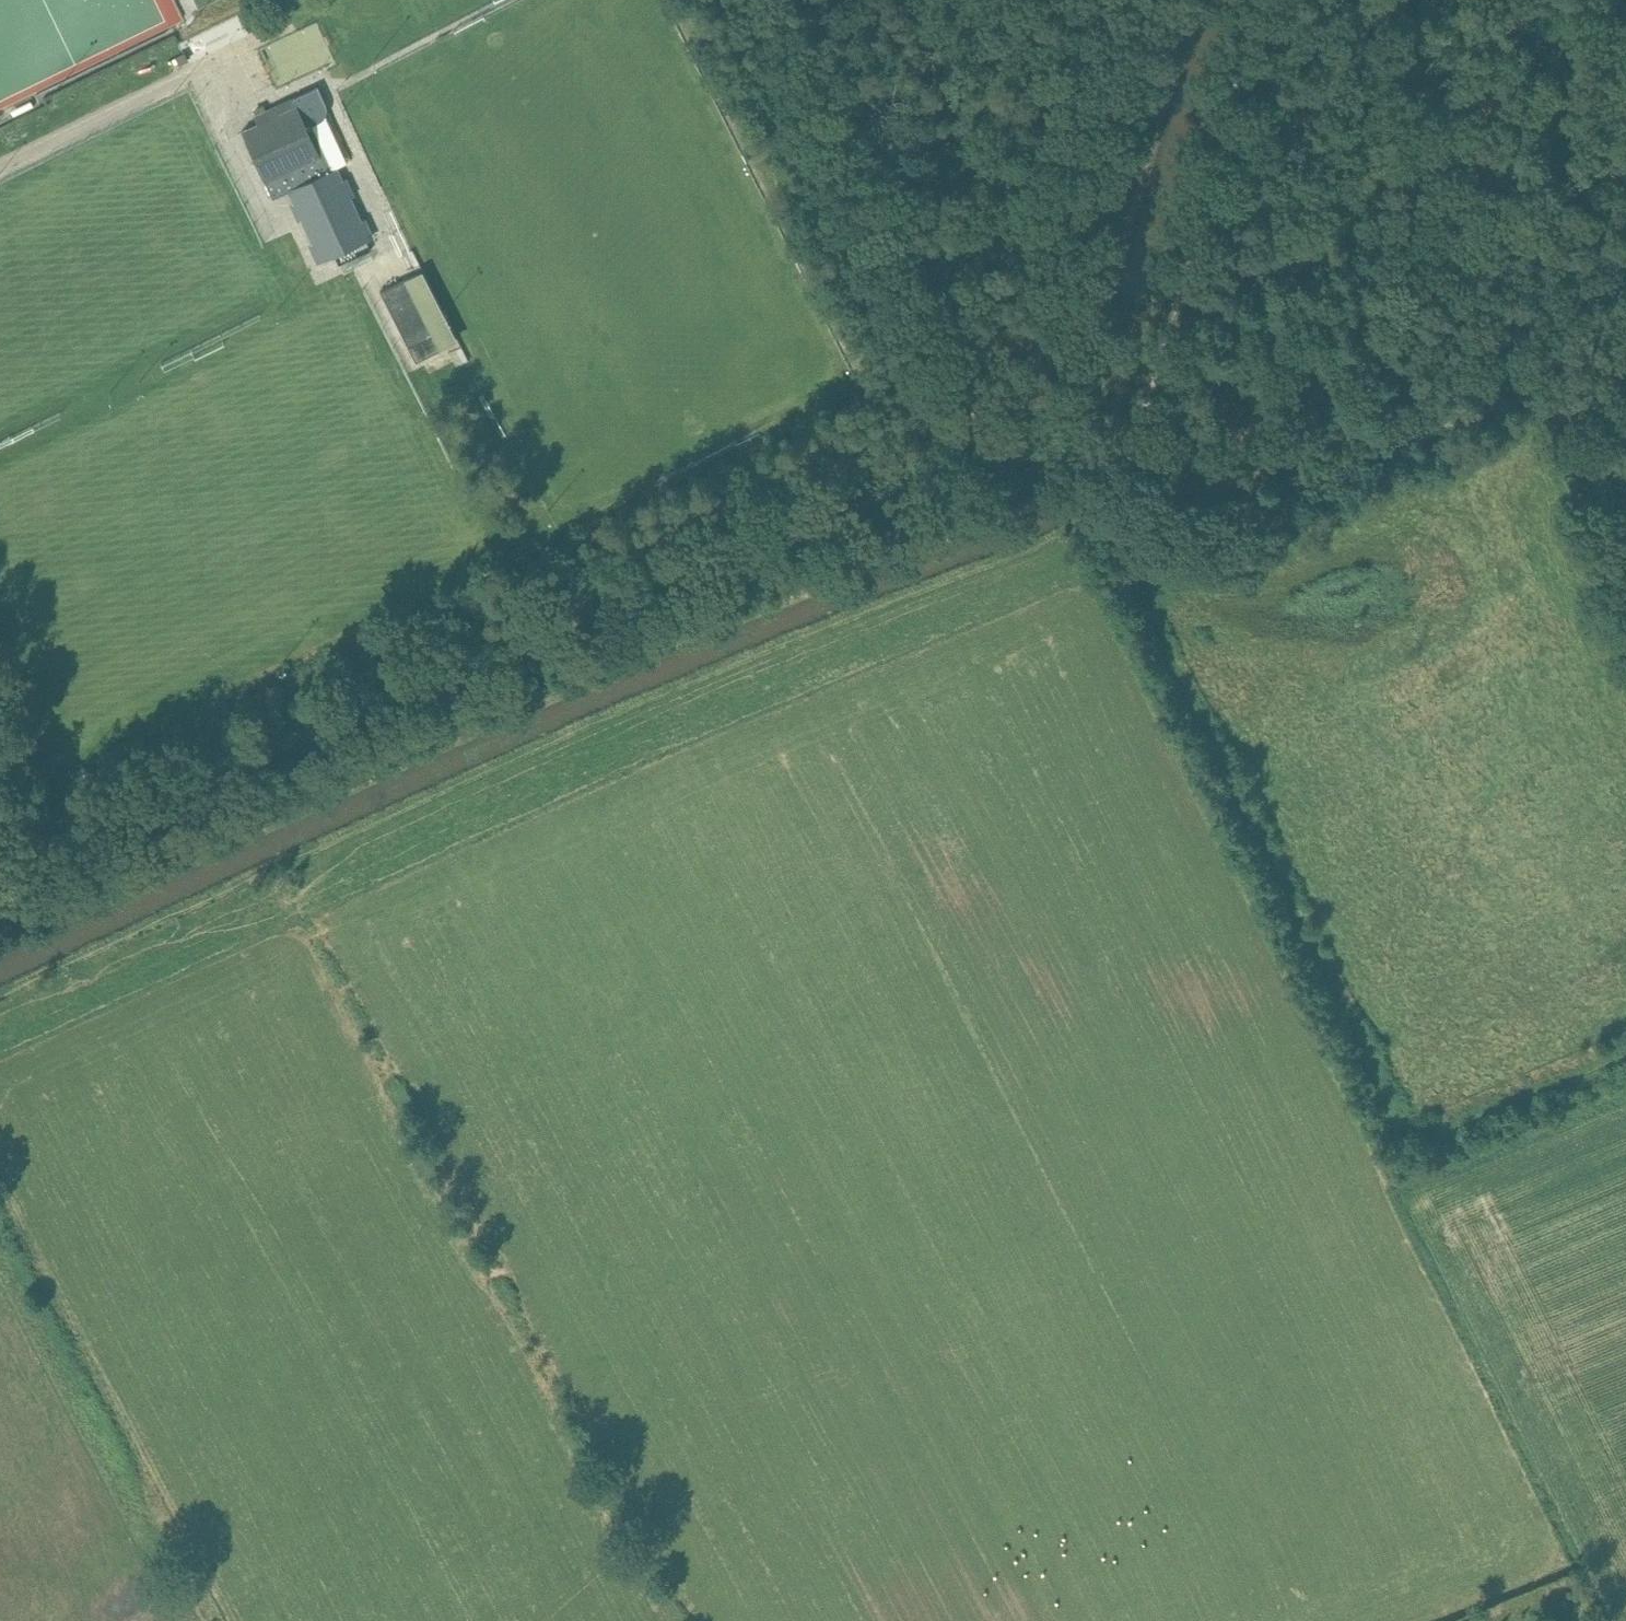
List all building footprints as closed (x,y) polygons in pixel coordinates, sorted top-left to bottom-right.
[(321,121),(324,118),(327,114),(327,109),(326,105),(318,86),(293,98),(296,106),(279,113),(276,106),(255,116),(258,123),(242,131),(273,198),(288,191),(294,203),(297,201),(305,218),(302,219),(313,243),(316,242),(324,259),(321,260),(321,262),(370,239),(370,238),(367,239),(359,222),(362,221),(351,197),(348,198),(340,182),(343,180),(337,167),(333,169),(312,125),(321,121)] [(467,363),(412,250),(408,254),(414,267),(411,268),(414,275),(380,291),(393,317),(395,316),(403,332),(400,333),(415,363),(449,346),(452,352),(455,351),(461,363),(467,363)]
